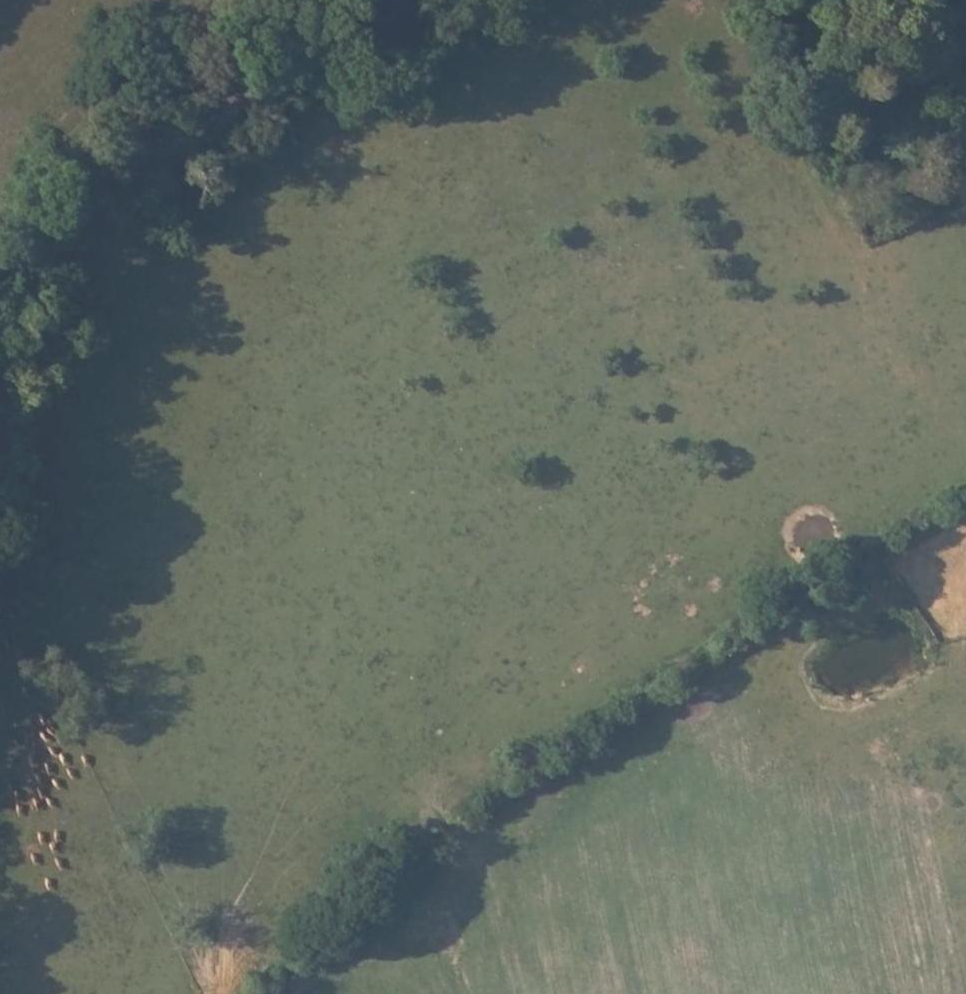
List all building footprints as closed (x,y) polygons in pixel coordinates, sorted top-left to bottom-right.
[(955,166),(961,183),(965,182),(965,161),(955,166)]
